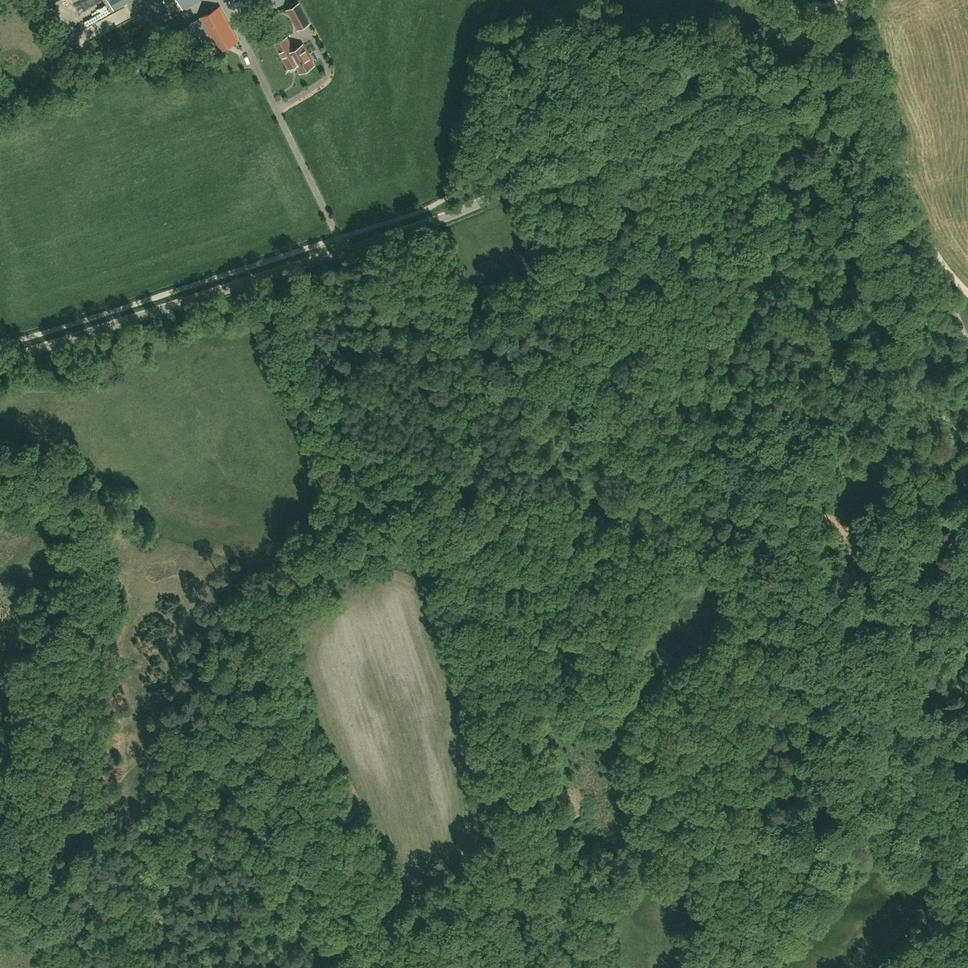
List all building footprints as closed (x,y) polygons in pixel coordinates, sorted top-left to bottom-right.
[(100,10),(97,0),(95,0),(84,4),(87,15),(100,10)] [(239,11),(273,0),(235,0),(239,11)] [(309,22),(298,3),(288,9),(298,28),(309,22)] [(60,18),(69,12),(65,6),(56,11),(60,18)] [(220,6),(200,17),(218,51),(239,40),(220,6)] [(98,21),(91,24),(96,34),(103,30),(98,21)] [(293,49),(291,46),(286,37),(275,43),(289,68),(296,64),(300,72),(313,64),(302,44),(293,49)] [(25,934),(29,924),(21,920),(16,930),(25,934)]
